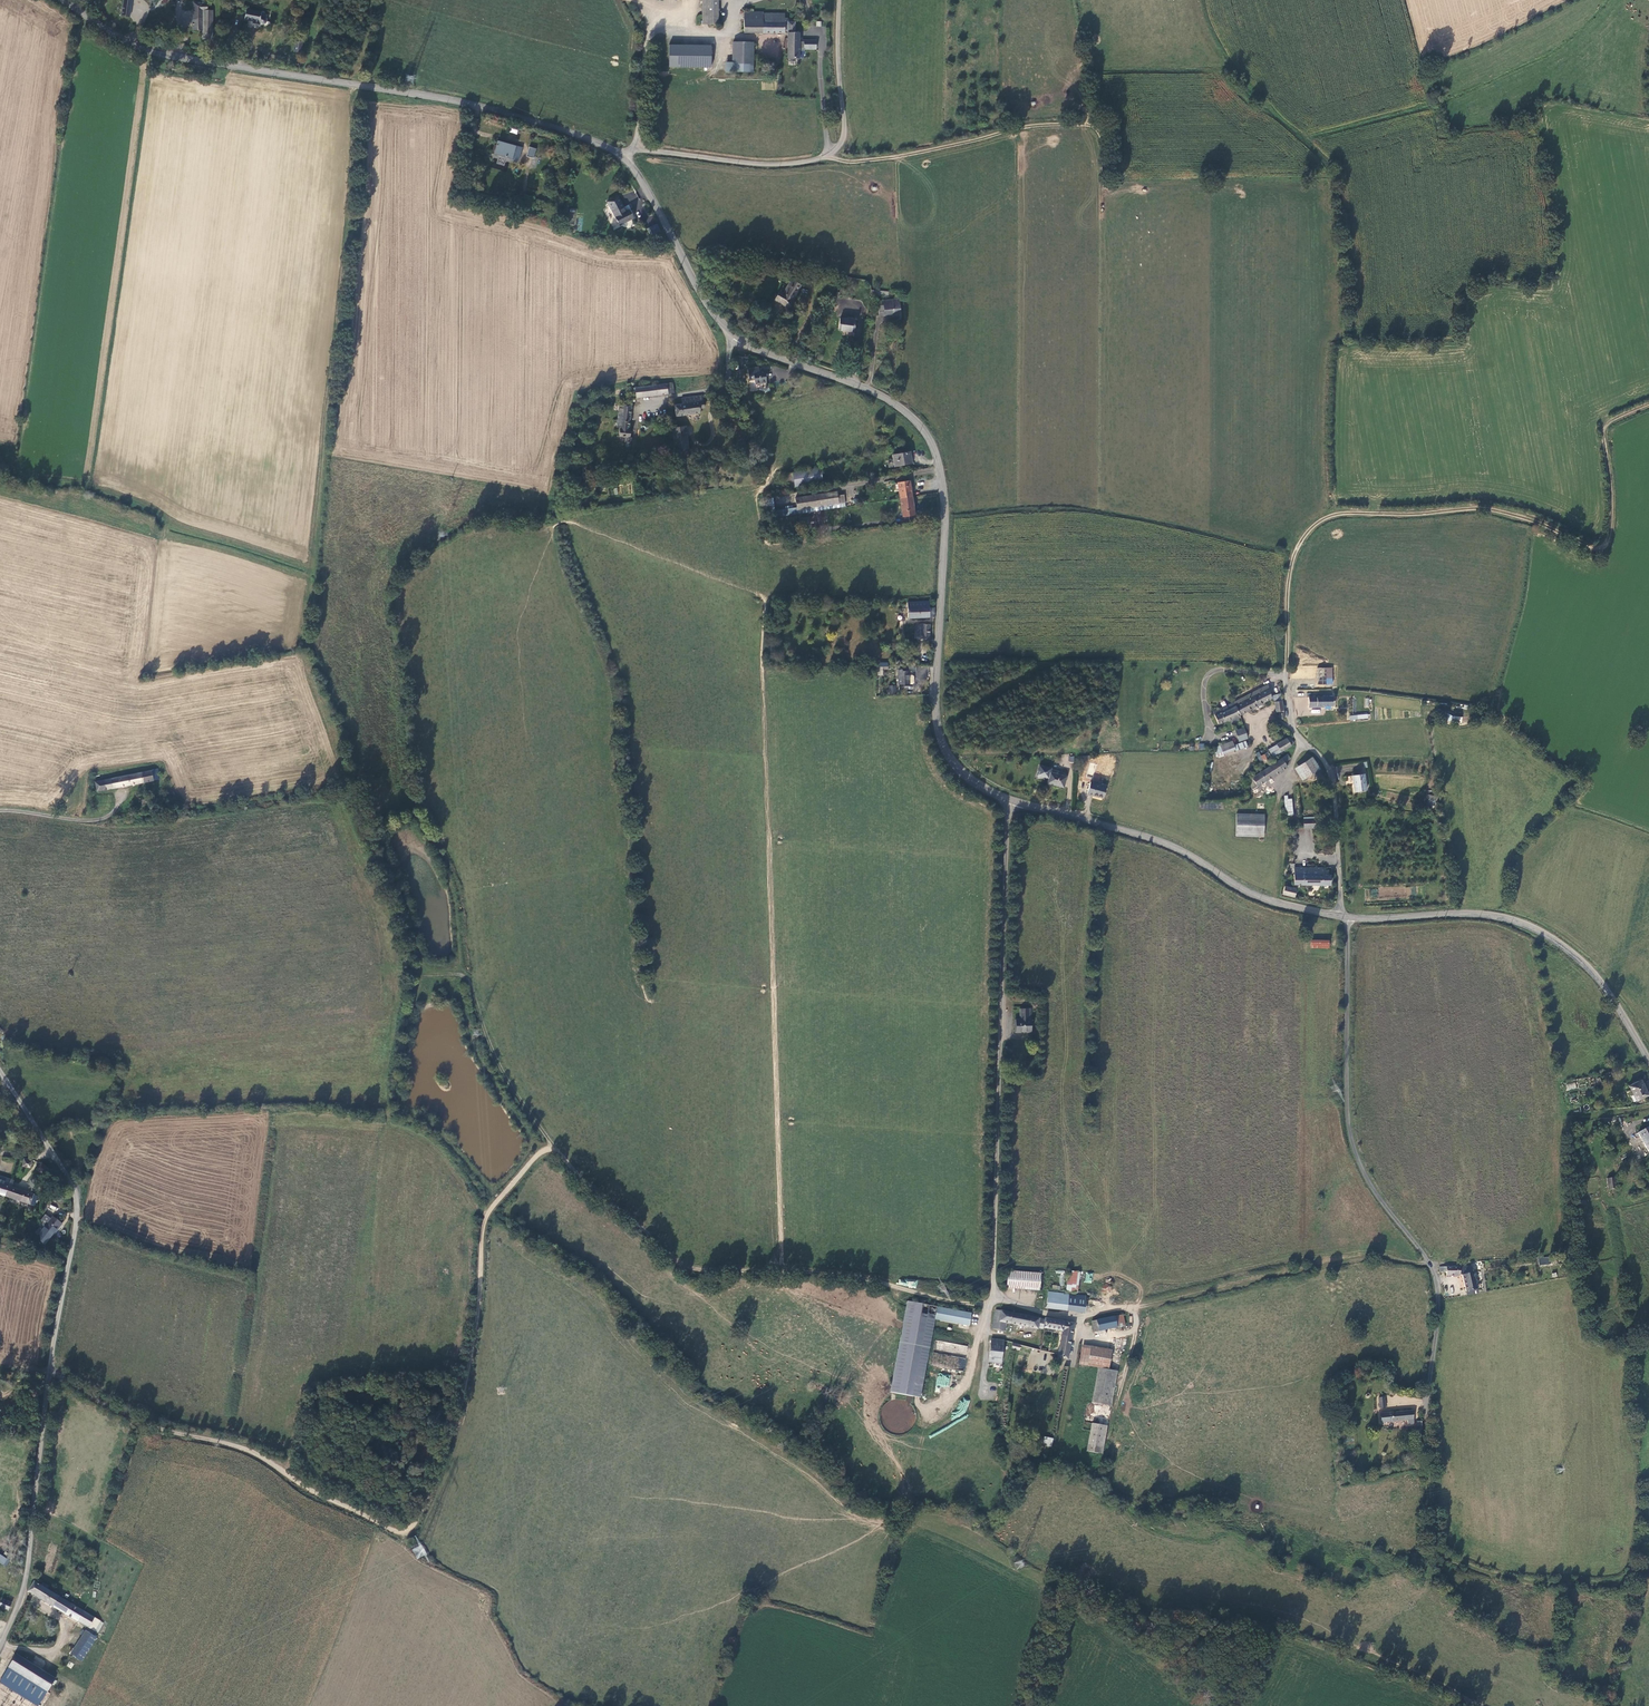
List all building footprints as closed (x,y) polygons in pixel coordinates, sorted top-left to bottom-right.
[(716,0),(702,0),(702,27),(717,26),(716,2),(716,0)] [(134,2),(126,1),(125,9),(133,10),(134,2)] [(205,43),(215,43),(213,14),(208,14),(209,7),(194,7),(195,34),(204,34),(205,43)] [(260,27),(262,17),(262,16),(246,13),(245,18),(245,23),(253,25),(253,28),(259,29),(260,27)] [(784,34),(784,16),(763,16),(763,14),(744,15),(745,35),(784,34)] [(788,61),(799,61),(799,53),(804,53),(804,51),(809,51),(809,42),(804,42),(804,43),(799,43),(800,35),(795,35),(795,24),(788,24),(788,61)] [(817,42),(809,42),(809,51),(816,51),(817,42)] [(669,44),(668,67),(711,68),(712,45),(669,44)] [(749,66),(750,45),(736,45),(736,66),(749,66)] [(749,66),(736,66),(725,65),(725,74),(752,74),(752,72),(749,72),(749,66)] [(516,150),(498,145),(495,157),(513,162),(516,150)] [(529,146),(526,156),(533,158),(536,149),(529,146)] [(608,207),(620,230),(632,223),(630,217),(628,218),(619,201),(608,207)] [(647,228),(650,235),(660,231),(657,224),(647,228)] [(789,303),(799,287),(789,281),(780,295),(776,293),(772,301),(775,302),(778,305),(781,308),(783,311),(791,305),(789,303)] [(899,300),(884,301),(884,307),(879,307),(880,317),(900,314),(899,300)] [(852,333),(853,322),(838,320),(837,332),(842,332),(841,337),(852,338),(853,333),(852,333)] [(748,373),(750,383),(755,382),(765,380),(764,374),(759,375),(759,371),(748,373)] [(635,400),(666,396),(673,395),(671,386),(630,391),(631,399),(634,399),(635,400)] [(703,410),(701,397),(691,399),(680,400),(681,408),(673,409),(675,419),(700,415),(700,411),(703,410)] [(627,434),(630,408),(618,409),(616,431),(619,432),(619,434),(618,441),(625,441),(625,446),(626,446),(626,447),(626,448),(627,449),(628,449),(629,449),(630,448),(630,447),(631,446),(631,443),(631,441),(629,441),(630,434),(627,434)] [(684,429),(676,430),(671,431),(672,440),(675,455),(688,452),(684,429)] [(909,453),(893,456),(895,469),(912,466),(909,453)] [(819,470),(785,476),(787,486),(795,485),(796,488),(822,483),(819,470)] [(896,482),(898,499),(910,497),(908,481),(896,482)] [(798,512),(845,504),(844,496),(838,497),(837,493),(796,499),(798,512)] [(913,510),(910,497),(898,499),(901,511),(913,510)] [(768,510),(770,521),(777,520),(776,516),(774,516),(772,509),(768,510)] [(809,529),(807,522),(799,523),(800,530),(809,529)] [(908,619),(934,618),(935,609),(929,609),(929,604),(915,604),(907,604),(908,619)] [(915,630),(915,640),(928,641),(930,626),(922,626),(921,630),(915,630)] [(1317,685),(1333,685),(1333,668),(1317,667),(1317,685)] [(918,673),(918,669),(900,670),(900,687),(912,687),(912,679),(912,674),(918,673)] [(1271,695),(1268,684),(1233,702),(1241,715),(1272,699),(1271,695)] [(888,694),(896,694),(896,686),(888,685),(888,694)] [(1281,693),(1271,695),(1272,699),(1274,702),(1282,701),(1281,693)] [(1334,706),(1334,696),(1316,696),(1316,697),(1309,697),(1309,708),(1324,708),(1324,706),(1334,706)] [(1280,720),(1285,719),(1282,701),(1274,702),(1276,712),(1279,712),(1280,720)] [(1213,711),(1218,725),(1241,715),(1233,702),(1213,711)] [(1446,721),(1461,723),(1462,716),(1446,715),(1446,721)] [(1248,739),(1244,727),(1237,730),(1239,736),(1237,736),(1239,742),(1248,739)] [(1277,745),(1282,752),(1291,746),(1286,738),(1276,744),(1277,745)] [(1234,745),(1232,741),(1214,747),(1218,758),(1224,756),(1223,754),(1236,750),(1234,745)] [(1247,747),(1245,741),(1234,745),(1236,750),(1236,751),(1247,747)] [(1277,745),(1268,749),(1269,751),(1272,757),(1282,752),(1277,745)] [(1261,756),(1259,752),(1256,753),(1260,762),(1263,760),(1265,764),(1268,762),(1264,754),(1261,756)] [(1288,754),(1247,781),(1252,789),(1258,785),(1258,787),(1288,767),(1285,763),(1291,759),(1288,754)] [(1302,781),(1320,769),(1312,757),(1294,769),(1302,781)] [(1063,789),(1066,778),(1058,775),(1059,772),(1051,770),(1052,769),(1040,765),(1037,775),(1049,778),(1047,783),(1063,789)] [(144,783),(159,780),(157,770),(142,774),(144,783)] [(130,786),(144,783),(142,774),(128,777),(130,786)] [(1352,776),(1354,793),(1367,791),(1365,774),(1352,776)] [(106,791),(130,786),(128,777),(96,783),(97,793),(106,791)] [(1087,794),(1103,799),(1106,789),(1091,783),(1087,794)] [(106,802),(106,791),(97,793),(94,793),(94,802),(106,802)] [(1301,819),(1299,798),(1291,799),(1288,799),(1288,795),(1284,796),(1286,816),(1287,816),(1288,820),(1301,819)] [(1436,796),(1429,795),(1427,805),(1435,806),(1436,796)] [(1240,802),(1242,805),(1249,802),(1249,799),(1248,797),(1241,800),(1240,802)] [(110,802),(106,802),(94,802),(94,811),(110,811),(110,802)] [(1264,814),(1237,814),(1236,836),(1264,837),(1264,814)] [(1315,819),(1303,819),(1303,829),(1316,828),(1315,819)] [(1325,875),(1325,869),(1295,869),(1295,885),(1334,885),(1334,875),(1325,875)] [(1296,890),(1285,888),(1284,895),(1295,898),(1296,890)] [(1330,941),(1312,942),(1312,949),(1330,949),(1330,941)] [(1018,1034),(1034,1033),(1033,1021),(1030,1022),(1030,1011),(1021,1011),(1020,1022),(1017,1022),(1018,1034)] [(1645,1091),(1639,1081),(1629,1088),(1637,1102),(1648,1095),(1646,1090),(1645,1091)] [(1648,1152),(1648,1128),(1638,1134),(1648,1152)] [(30,1172),(32,1165),(24,1163),(23,1166),(20,1166),(20,1170),(30,1172)] [(43,1179),(48,1174),(44,1170),(42,1168),(38,1174),(43,1179)] [(1615,1189),(1616,1178),(1608,1177),(1607,1188),(1615,1189)] [(6,1202),(11,1186),(0,1182),(0,1200),(6,1202)] [(15,1187),(11,1186),(6,1202),(35,1211),(39,1202),(13,1193),(15,1187)] [(46,1232),(43,1229),(38,1237),(50,1246),(62,1230),(53,1223),(46,1232)] [(1472,1267),(1443,1269),(1444,1273),(1447,1273),(1448,1277),(1464,1277),(1467,1292),(1477,1290),(1472,1267)] [(1040,1290),(1041,1272),(1008,1270),(1006,1288),(1040,1290)] [(1064,1270),(1056,1270),(1056,1274),(1060,1274),(1060,1285),(1064,1285),(1064,1270)] [(1078,1293),(1080,1272),(1068,1271),(1066,1292),(1078,1293)] [(1048,1292),(1046,1309),(1067,1312),(1068,1299),(1069,1294),(1048,1292)] [(907,1302),(889,1393),(920,1399),(935,1321),(969,1326),(971,1314),(907,1302)] [(1037,1329),(1044,1329),(1045,1318),(995,1310),(992,1329),(1006,1331),(1007,1324),(1016,1325),(1016,1328),(1037,1332),(1037,1329)] [(1118,1329),(1126,1327),(1123,1315),(1115,1317),(1118,1329)] [(1118,1329),(1115,1317),(1096,1321),(1097,1324),(1092,1325),(1093,1334),(1118,1329)] [(1060,1332),(1056,1359),(1069,1360),(1074,1322),(1045,1318),(1044,1329),(1060,1332)] [(1003,1340),(990,1339),(989,1363),(1002,1364),(1003,1340)] [(1021,1345),(1012,1343),(1011,1349),(1019,1351),(1021,1345)] [(1079,1364),(1098,1367),(1108,1369),(1112,1349),(1082,1344),(1079,1364)] [(934,1353),(931,1364),(962,1371),(964,1359),(934,1353)] [(1118,1371),(1108,1369),(1107,1375),(1102,1404),(1111,1406),(1118,1371)] [(942,1384),(948,1385),(950,1375),(938,1373),(936,1385),(942,1386),(942,1384)] [(1091,1402),(1102,1404),(1107,1375),(1097,1373),(1091,1402)] [(1412,1413),(1390,1416),(1391,1424),(1406,1423),(1407,1427),(1413,1427),(1412,1413)] [(1107,1425),(1091,1423),(1086,1451),(1103,1454),(1107,1425)] [(1051,1447),(1053,1438),(1044,1436),(1042,1445),(1051,1447)] [(7,1570),(10,1567),(0,1560),(0,1565),(7,1570)] [(1014,1562),(1016,1569),(1023,1567),(1022,1560),(1014,1562)] [(35,1586),(29,1596),(95,1636),(102,1626),(49,1594),(50,1592),(44,1588),(42,1590),(35,1586)] [(4,1604),(3,1606),(1,1605),(1,1604),(0,1604),(0,1610),(1,1610),(0,1612),(9,1616),(13,1609),(4,1604)] [(87,1636),(72,1659),(82,1666),(97,1643),(87,1636)] [(56,1684),(17,1660),(10,1672),(49,1696),(56,1684)] [(49,1696),(10,1672),(0,1687),(32,1705),(42,1705),(49,1696)]
